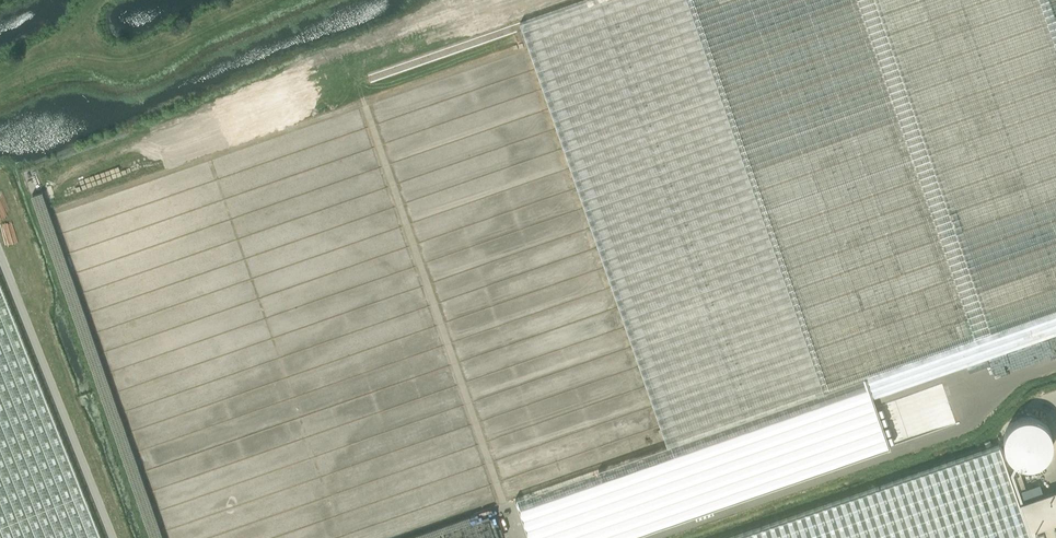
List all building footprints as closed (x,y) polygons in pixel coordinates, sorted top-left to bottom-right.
[(520,22),(667,446),(825,391),(828,401),(832,411),(971,363),(1052,335),(1055,334),(1055,0),(585,0),(520,22)] [(0,282),(0,537),(102,537),(0,282)] [(1052,418),(1007,416),(1005,460),(1050,462),(1052,418)] [(1018,504),(999,447),(733,537),(1055,537),(1055,491),(1018,504)] [(1018,470),(1012,472),(1018,491),(1025,488),(1018,470)]
